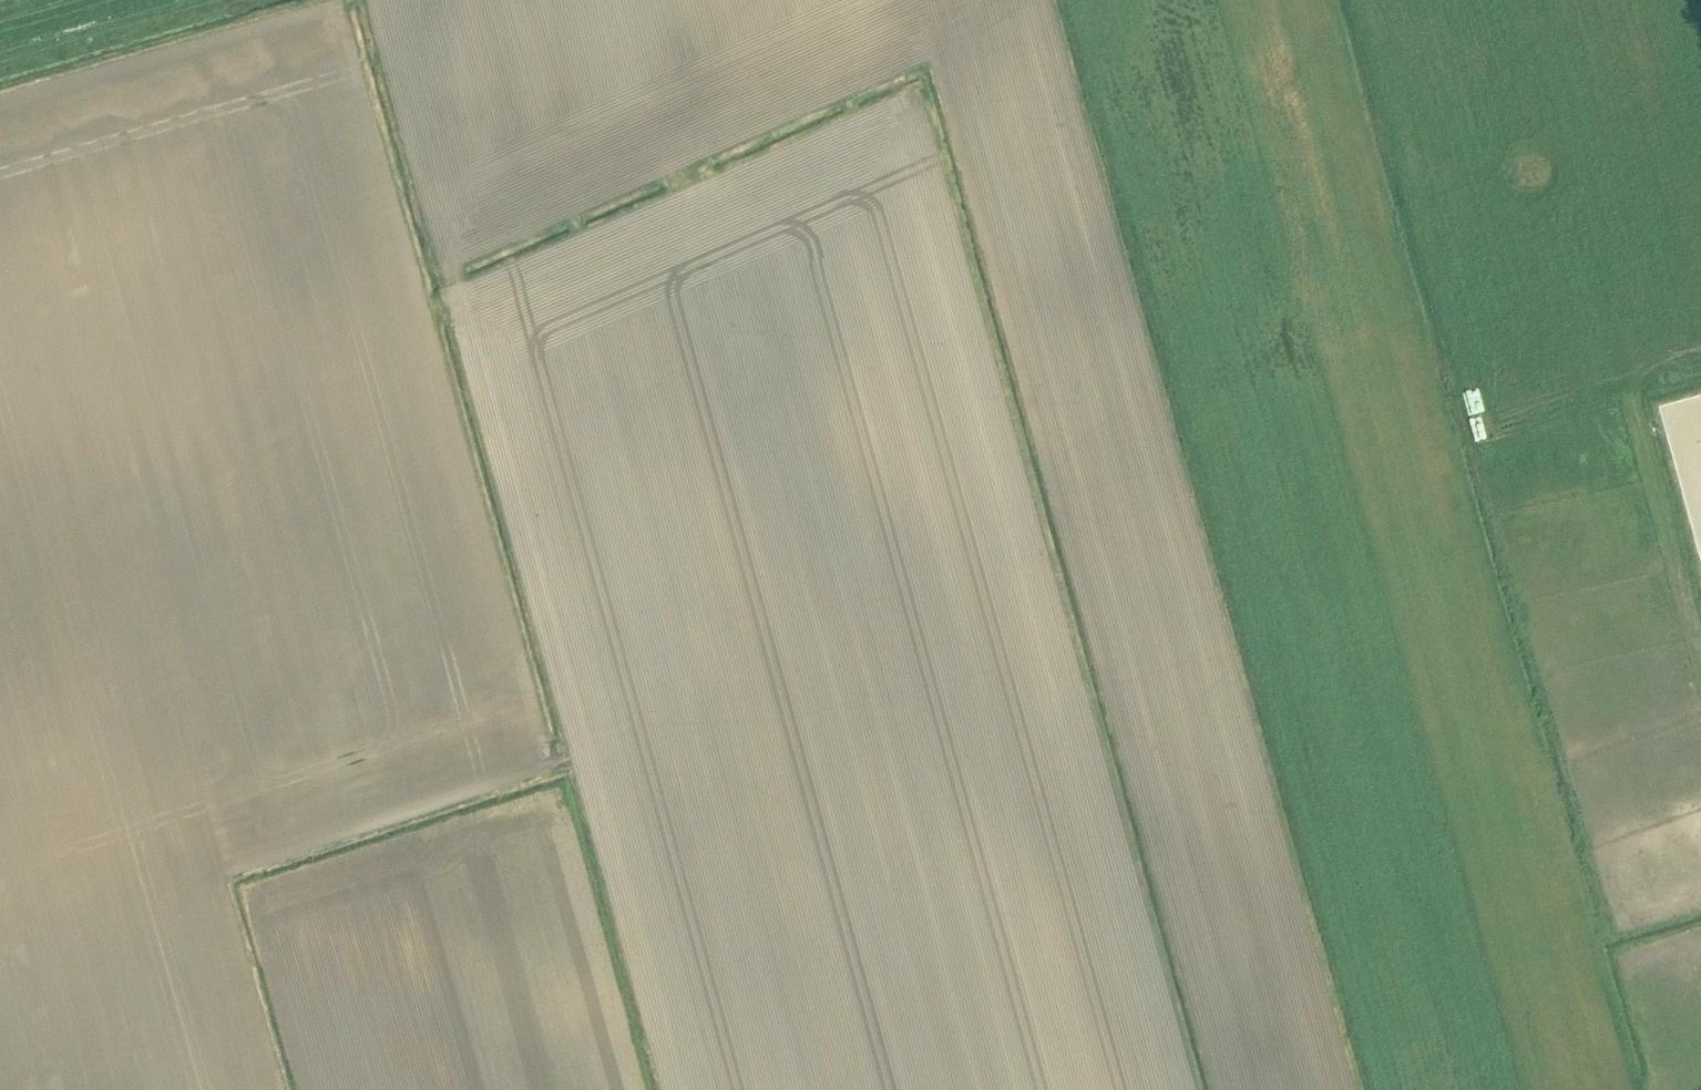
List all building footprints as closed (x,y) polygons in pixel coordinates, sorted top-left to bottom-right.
[(1690,797),(1700,832),(1700,794),(1690,797)]
